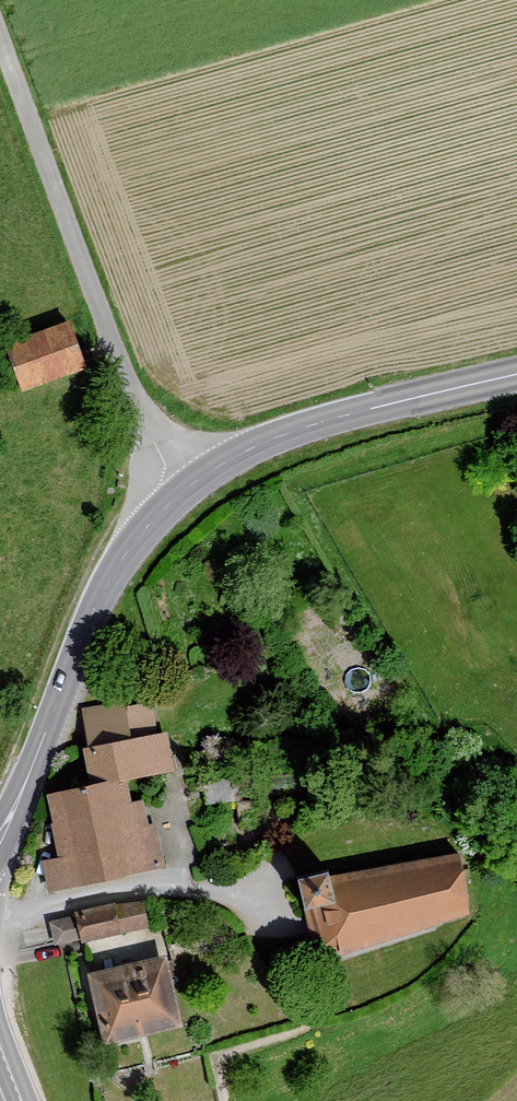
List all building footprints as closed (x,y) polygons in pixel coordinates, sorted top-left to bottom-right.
[(67,320),(2,343),(19,392),(84,370),(67,320)] [(95,787),(52,796),(65,858),(45,862),(51,889),(164,866),(154,821),(146,822),(141,798),(129,800),(125,783),(174,773),(165,733),(158,735),(152,703),(125,709),(124,703),(85,711),(93,749),(87,750),(95,787)] [(326,873),(299,880),(304,911),(312,910),(323,958),(467,915),(455,857),(329,879),(326,873)] [(141,900),(78,913),(83,940),(147,927),(141,900)] [(73,912),(52,913),(53,936),(75,935),(73,912)] [(163,960),(92,977),(107,1041),(178,1024),(163,960)]
